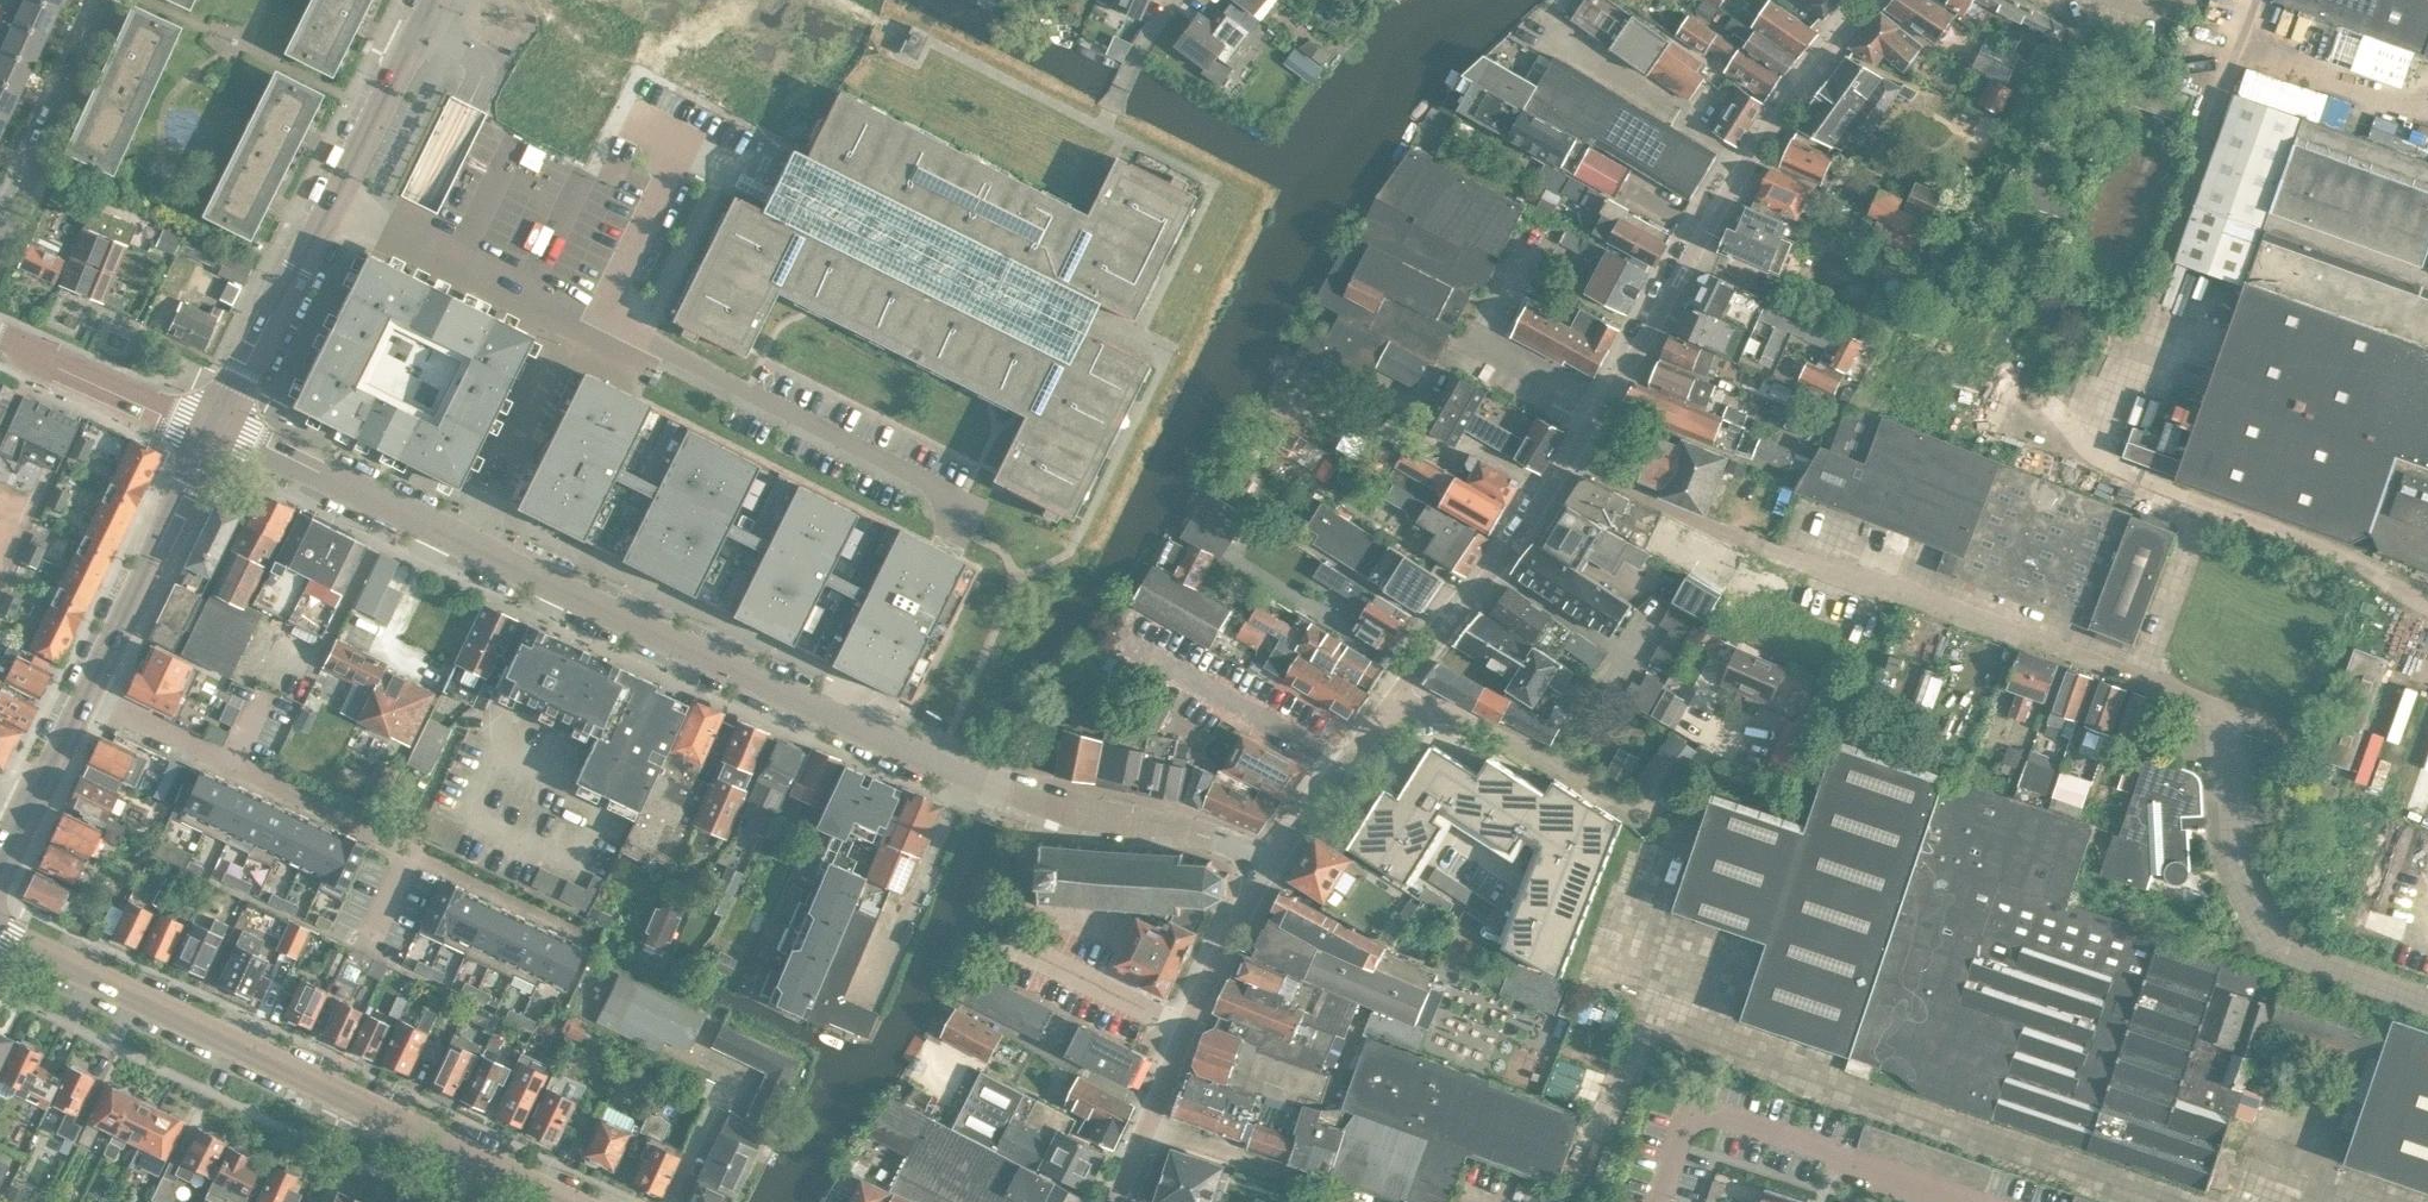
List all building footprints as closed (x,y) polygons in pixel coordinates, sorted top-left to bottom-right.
[(14,22),(45,36),(57,9),(38,0),(24,0),(14,22)] [(57,9),(61,0),(38,0),(57,9)] [(290,50),(329,69),(364,0),(315,0),(290,50)] [(647,0),(562,0),(635,30),(647,0)] [(1111,6),(1137,17),(1145,0),(1114,0),(1111,6)] [(1254,8),(1261,0),(1243,0),(1254,8)] [(1332,1),(1344,10),(1351,0),(1333,0),(1332,1)] [(1611,46),(1634,14),(1612,0),(1584,0),(1571,18),(1611,46)] [(1798,56),(1818,33),(1770,0),(1769,0),(1752,26),(1798,56)] [(1810,0),(1807,4),(1823,18),(1839,0),(1810,0)] [(1937,41),(1953,15),(1931,0),(1892,0),(1886,7),(1937,41)] [(1966,14),(1974,0),(1951,0),(1948,5),(1966,14)] [(2022,22),(2023,19),(2047,30),(2046,33),(2060,40),(2067,26),(2016,0),(1979,0),(2022,22)] [(2427,55),(2427,0),(2276,0),(2427,55)] [(1332,1),(1327,13),(1336,21),(1344,10),(1332,1)] [(134,10),(102,80),(142,98),(174,29),(134,10)] [(1172,44),(1204,68),(1214,54),(1230,66),(1252,37),(1217,10),(1208,22),(1196,13),(1172,44)] [(1850,47),(1875,63),(1884,53),(1904,69),(1923,44),(1882,11),(1850,47)] [(1649,74),(1666,49),(1666,48),(1672,40),(1634,14),(1611,46),(1649,74)] [(1726,27),(1749,42),(1744,49),(1784,74),(1797,57),(1733,16),(1726,27)] [(14,22),(1,49),(32,63),(45,36),(14,22)] [(1730,63),(1725,71),(1752,89),(1753,90),(1766,99),(1781,76),(1782,75),(1730,41),(1725,38),(1714,30),(1703,24),(1703,23),(1701,27),(1690,43),(1691,43),(1707,53),(1709,49),(1710,49),(1730,63)] [(1972,67),(2006,83),(2019,56),(1987,36),(1972,67)] [(2022,36),(2013,50),(2030,60),(2039,46),(2022,36)] [(1308,38),(1297,47),(1310,56),(1317,46),(1308,38)] [(1666,49),(1650,72),(1689,99),(1705,76),(1697,70),(1685,62),(1691,54),(1672,40),(1666,48),(1666,49)] [(0,51),(0,81),(19,90),(32,63),(1,49),(0,51)] [(1538,84),(1486,53),(1463,74),(1524,107),(1538,84)] [(1622,157),(1649,113),(1555,56),(1538,84),(1524,107),(1578,137),(1579,135),(1587,140),(1589,137),(1622,157)] [(1796,125),(1832,145),(1844,129),(1859,140),(1862,141),(1898,91),(1911,99),(1917,91),(1904,83),(1902,86),(1846,56),(1829,79),(1828,79),(1811,102),(1812,103),(1796,125)] [(1562,166),(1616,196),(1630,170),(1589,147),(1591,144),(1578,137),(1524,107),(1463,74),(1460,72),(1441,107),(1455,114),(1458,109),(1562,166)] [(208,212),(247,232),(316,96),(277,76),(208,212)] [(1986,105),(1983,111),(1995,117),(1998,111),(1999,112),(2011,87),(1995,79),(1982,104),(1986,105)] [(142,98),(102,80),(70,149),(110,168),(142,98)] [(7,117),(19,90),(0,81),(0,114),(7,117)] [(1741,88),(1714,130),(1737,145),(1764,103),(1741,88)] [(1932,103),(1946,109),(1947,97),(1937,92),(1932,103)] [(2235,93),(2176,260),(2244,285),(2187,445),(2133,425),(2123,453),(2177,473),(2175,478),(2350,542),(2369,532),(2379,552),(2427,569),(2427,162),(2235,93)] [(1028,410),(996,475),(994,479),(1003,483),(1002,484),(1004,485),(1004,486),(1044,506),(1040,513),(1054,520),(1057,513),(1065,517),(1065,516),(1067,517),(1068,516),(1066,515),(1073,501),(1075,501),(1075,500),(1073,499),(1072,494),(1077,483),(1080,485),(1081,484),(1077,482),(1083,472),(1088,470),(1090,471),(1091,470),(1089,469),(1096,454),(1104,439),(1105,440),(1106,439),(1104,438),(1104,437),(1102,433),(1103,432),(1108,422),(1111,424),(1111,423),(1109,421),(1114,411),(1113,410),(1118,409),(1118,408),(1121,409),(1121,408),(1119,407),(1126,393),(1127,392),(1134,378),(1136,379),(1137,378),(1134,377),(1134,376),(1133,371),(1138,361),(1144,363),(1144,362),(1143,361),(1142,360),(1083,331),(1097,303),(1126,317),(1127,317),(1128,317),(1129,316),(1127,315),(1134,301),(1136,302),(1137,301),(1134,300),(1134,299),(1133,295),(1134,294),(1139,284),(1142,286),(1142,285),(1139,283),(1144,273),(1144,272),(1149,271),(1149,270),(1151,272),(1152,270),(1150,269),(1158,254),(1165,240),(1167,241),(1167,240),(1165,238),(1163,233),(1169,223),(1172,224),(1173,223),(1169,222),(1175,211),(1179,209),(1180,209),(1182,210),(1182,209),(1181,208),(1188,194),(1189,195),(1190,194),(1188,193),(1189,192),(1182,188),(1185,181),(1171,174),(1168,181),(1127,161),(1127,162),(1125,161),(1125,163),(1116,158),(1085,220),(1083,219),(1082,218),(1083,217),(1082,216),(1081,218),(1067,211),(1068,209),(1067,209),(1066,211),(1065,211),(1060,212),(1050,207),(1052,203),(1050,203),(1049,206),(1038,201),(1036,196),(1037,194),(1036,193),(1035,195),(1006,180),(1006,178),(1005,178),(1004,180),(999,182),(988,176),(990,173),(989,172),(987,176),(977,170),(975,166),(975,165),(976,163),(975,163),(974,164),(959,157),(944,150),(945,148),(944,147),(943,150),(943,149),(938,151),(927,146),(929,142),(928,142),(926,145),(915,140),(914,135),(913,135),(914,133),(913,132),(912,134),(883,119),(884,117),(883,117),(882,119),(881,119),(876,120),(866,115),(867,112),(866,111),(865,115),(854,109),(852,104),(853,102),(852,101),(851,103),(837,96),(838,94),(837,94),(836,96),(835,95),(826,113),(820,110),(815,107),(797,143),(796,142),(795,143),(792,149),(791,149),(773,186),(767,183),(767,184),(772,187),(765,201),(760,198),(759,199),(765,202),(761,208),(738,197),(738,198),(736,197),(736,198),(737,199),(730,213),(728,212),(728,213),(730,214),(730,215),(732,220),(726,230),(723,229),(722,230),(726,231),(720,242),(715,244),(713,243),(712,244),(714,245),(707,259),(707,260),(700,274),(698,274),(697,275),(700,276),(699,277),(701,281),(696,292),(692,290),(692,291),(695,293),(690,303),(685,305),(682,304),(682,305),(684,306),(676,320),(675,320),(674,321),(676,322),(676,323),(683,326),(680,333),(693,340),(697,333),(730,350),(731,349),(733,350),(733,348),(742,353),(777,284),(778,285),(778,286),(779,286),(778,288),(779,289),(780,287),(794,294),(793,296),(794,296),(796,294),(801,292),(801,293),(811,298),(810,301),(811,302),(812,299),(823,304),(825,309),(824,311),(825,312),(826,310),(856,324),(855,326),(856,327),(857,325),(862,323),(873,328),(871,332),(872,332),(874,329),(884,334),(886,339),(885,342),(886,342),(887,340),(917,355),(916,357),(917,357),(918,355),(919,355),(923,354),(934,359),(932,363),(933,363),(935,359),(946,365),(948,370),(947,372),(948,373),(949,371),(978,386),(977,387),(978,388),(980,386),(985,384),(985,385),(995,390),(994,393),(995,394),(996,391),(1006,396),(1007,396),(1009,400),(1009,401),(1008,403),(1009,403),(1010,401),(1024,408),(1023,411),(1024,411),(1025,409),(1026,410),(1026,409),(1028,410)] [(1983,111),(1969,137),(1976,141),(1981,144),(1995,117),(1983,111)] [(1649,113),(1622,157),(1673,188),(1689,198),(1717,154),(1700,144),(1649,113)] [(1461,120),(1454,133),(1468,139),(1474,127),(1461,120)] [(1781,165),(1821,182),(1832,156),(1792,139),(1781,165)] [(1357,235),(1322,302),(1357,320),(1369,327),(1387,291),(1453,325),(1470,293),(1460,289),(1461,287),(1466,277),(1484,286),(1525,205),(1483,183),(1480,189),(1456,236),(1449,233),(1435,261),(1409,247),(1423,219),(1426,221),(1453,168),(1411,146),(1385,198),(1377,194),(1362,223),(1390,237),(1384,249),(1357,235)] [(2002,195),(2063,216),(2072,192),(2063,188),(2069,171),(2058,167),(2062,155),(2044,148),(2039,161),(2033,158),(2026,177),(2010,171),(2002,195)] [(1562,192),(1569,178),(1570,176),(1570,175),(1556,168),(1545,163),(1536,182),(1559,194),(1560,194),(1562,192)] [(1755,199),(1796,217),(1812,185),(1771,168),(1770,169),(1771,170),(1767,175),(1765,181),(1764,181),(1761,186),(1755,199)] [(1634,211),(1569,178),(1562,192),(1603,213),(1593,231),(1656,264),(1669,240),(1665,238),(1668,233),(1671,235),(1672,234),(1632,214),(1634,211)] [(49,198),(62,204),(71,186),(57,179),(49,198)] [(1916,180),(1904,207),(1934,219),(1945,192),(1916,180)] [(1869,212),(1926,238),(1932,223),(1897,207),(1901,198),(1879,189),(1869,212)] [(910,702),(977,568),(650,404),(583,370),(582,372),(529,345),(533,335),(409,274),(437,218),(435,217),(438,212),(400,193),(397,198),(396,198),(368,253),(367,253),(291,405),(458,488),(462,478),(516,505),(515,506),(582,540),(582,539),(620,558),(620,559),(693,595),(693,594),(731,613),(731,614),(791,644),(792,643),(830,662),(829,663),(896,696),(897,695),(910,702)] [(1717,241),(1720,248),(1721,249),(1721,250),(1778,273),(1792,240),(1781,236),(1787,222),(1744,204),(1734,229),(1730,228),(1729,228),(1728,228),(1721,231),(1717,241)] [(1868,239),(1902,257),(1913,237),(1879,219),(1868,239)] [(58,284),(101,302),(126,244),(83,226),(58,284)] [(163,228),(156,243),(174,251),(180,236),(163,228)] [(17,265),(54,282),(64,260),(54,256),(59,244),(33,232),(28,244),(27,243),(17,265)] [(217,272),(243,284),(251,267),(225,255),(185,237),(179,250),(210,265),(219,269),(217,272)] [(1636,288),(1641,291),(1642,288),(1650,272),(1586,237),(1582,245),(1605,257),(1586,291),(1628,314),(1637,297),(1638,297),(1639,295),(1634,292),(1636,288)] [(1738,360),(1740,355),(1760,316),(1776,324),(1763,354),(1759,361),(1771,366),(1774,359),(1777,354),(1788,329),(1816,342),(1826,347),(1819,359),(1828,363),(1824,370),(1841,378),(1845,372),(1862,341),(1847,333),(1845,332),(1840,329),(1820,320),(1814,318),(1814,319),(1768,299),(1728,281),(1723,278),(1709,272),(1701,275),(1690,298),(1689,301),(1686,299),(1684,304),(1686,306),(1679,322),(1678,323),(1678,324),(1677,325),(1677,326),(1675,331),(1686,336),(1687,337),(1691,339),(1692,339),(1714,349),(1737,360),(1738,361),(1738,360)] [(219,298),(231,304),(240,287),(228,281),(219,298)] [(166,332),(203,349),(221,310),(213,306),(209,313),(180,300),(166,332)] [(1856,305),(1849,323),(1879,334),(1886,316),(1887,314),(1884,312),(1857,302),(1856,305)] [(1571,327),(1557,320),(1527,304),(1510,335),(1563,364),(1566,360),(1595,375),(1620,329),(1581,308),(1571,327)] [(1295,354),(1364,392),(1378,367),(1415,387),(1429,362),(1352,320),(1336,350),(1306,333),(1295,354)] [(1661,356),(1706,375),(1713,379),(1718,367),(1711,364),(1715,354),(1713,353),(1697,346),(1694,344),(1693,344),(1670,334),(1661,356)] [(1650,383),(1688,398),(1686,402),(1705,409),(1709,396),(1691,389),(1697,376),(1659,361),(1650,383)] [(1799,378),(1834,395),(1841,378),(1824,370),(1807,361),(1799,378)] [(1456,373),(1425,427),(1456,445),(1465,428),(1475,410),(1486,391),(1456,373)] [(1621,406),(1735,451),(1745,425),(1636,382),(1631,390),(1633,393),(1629,398),(1626,398),(1621,406)] [(13,390),(0,384),(0,418),(13,390)] [(1280,410),(1311,426),(1325,401),(1293,385),(1280,410)] [(1845,388),(1839,399),(1847,404),(1853,392),(1845,388)] [(56,471),(76,428),(63,421),(66,415),(50,408),(51,407),(38,401),(37,402),(22,396),(0,446),(0,452),(25,463),(27,458),(44,465),(56,471)] [(1794,419),(1816,429),(1821,418),(1823,414),(1805,406),(1801,404),(1795,416),(1794,419)] [(1726,405),(1722,416),(1742,424),(1746,413),(1726,405)] [(1939,569),(1955,575),(2133,644),(2176,532),(1847,405),(1830,449),(1822,446),(1798,489),(1948,547),(1939,569)] [(1465,428),(1542,472),(1566,431),(1539,417),(1525,440),(1511,431),(1509,434),(1473,414),(1465,428)] [(1797,438),(1791,449),(1796,451),(1802,452),(1814,428),(1805,424),(1805,425),(1786,415),(1779,429),(1797,438)] [(1273,432),(1282,438),(1276,447),(1312,470),(1324,450),(1279,421),(1273,432)] [(1344,455),(1355,462),(1369,438),(1357,431),(1344,455)] [(80,434),(75,443),(89,451),(94,441),(80,434)] [(1641,478),(1664,487),(1661,495),(1706,513),(1728,455),(1684,438),(1681,445),(1657,436),(1641,478)] [(1796,451),(1791,449),(1761,436),(1754,454),(1789,468),(1796,451)] [(131,438),(119,464),(148,478),(161,453),(131,438)] [(1248,455),(1258,460),(1266,445),(1256,440),(1248,455)] [(75,443),(70,453),(85,460),(89,451),(75,443)] [(1367,467),(1379,474),(1391,451),(1380,444),(1367,467)] [(1507,504),(1468,481),(1406,446),(1387,480),(1429,503),(1439,509),(1442,505),(1491,533),(1507,504)] [(1475,470),(1468,481),(1507,504),(1520,481),(1473,454),(1468,462),(1470,467),(1475,470)] [(119,464),(106,489),(136,504),(148,478),(119,464)] [(1721,593),(1746,553),(1743,552),(1739,550),(1735,548),(1726,543),(1714,538),(1707,534),(1699,530),(1693,527),(1685,524),(1680,521),(1677,520),(1671,517),(1665,514),(1661,512),(1660,514),(1653,510),(1648,508),(1644,506),(1640,504),(1637,502),(1633,500),(1630,499),(1630,498),(1627,497),(1625,496),(1622,495),(1618,492),(1613,490),(1613,489),(1612,489),(1610,488),(1610,489),(1608,487),(1605,486),(1602,485),(1600,484),(1598,483),(1596,482),(1594,481),(1591,479),(1589,478),(1581,480),(1579,482),(1580,482),(1579,483),(1578,485),(1576,487),(1574,490),(1568,500),(1567,500),(1566,502),(1567,502),(1568,503),(1579,509),(1595,518),(1610,526),(1608,529),(1609,530),(1611,530),(1615,532),(1621,535),(1630,540),(1631,540),(1644,548),(1658,556),(1673,564),(1689,573),(1704,582),(1721,593)] [(55,487),(51,496),(65,503),(70,494),(55,487)] [(106,489),(94,515),(123,530),(136,504),(106,489)] [(1181,536),(1221,557),(1247,516),(1209,492),(1181,536)] [(277,539),(293,509),(259,493),(245,522),(231,548),(233,550),(213,590),(212,590),(207,600),(199,597),(184,628),(191,631),(181,652),(229,675),(259,613),(245,606),(265,565),(264,564),(277,539)] [(51,496),(46,505),(60,512),(65,503),(51,496)] [(209,578),(240,515),(238,514),(238,515),(224,508),(225,507),(223,506),(223,508),(215,504),(215,503),(214,502),(183,565),(187,567),(209,578)] [(1314,542),(1422,611),(1445,579),(1323,502),(1307,526),(1319,534),(1314,542)] [(1565,504),(1540,543),(1582,570),(1589,560),(1606,571),(1617,553),(1641,566),(1649,552),(1615,532),(1611,530),(1609,530),(1608,529),(1568,503),(1567,502),(1566,502),(1565,504)] [(1416,523),(1428,531),(1432,529),(1438,533),(1421,557),(1462,582),(1491,539),(1429,503),(1416,523)] [(89,524),(81,541),(111,555),(123,530),(94,515),(80,508),(76,517),(89,524)] [(252,603),(321,637),(367,545),(298,511),(252,603)] [(1158,562),(1176,571),(1175,574),(1197,587),(1198,585),(1205,572),(1214,554),(1191,542),(1189,547),(1171,538),(1158,562)] [(31,539),(27,548),(41,555),(46,546),(31,539)] [(81,541),(68,566),(98,581),(111,555),(81,541)] [(1611,635),(1632,603),(1535,541),(1513,572),(1611,635)] [(27,548),(22,557),(36,564),(41,555),(27,548)] [(380,553),(355,605),(385,620),(397,594),(385,588),(397,562),(380,553)] [(1313,572),(1320,577),(1318,580),(1343,596),(1347,591),(1369,605),(1354,631),(1382,648),(1389,638),(1395,642),(1411,615),(1376,593),(1321,559),(1313,572)] [(1133,602),(1211,647),(1232,610),(1154,565),(1133,602)] [(68,566),(56,592),(85,607),(98,581),(68,566)] [(147,638),(173,650),(184,628),(199,597),(209,578),(187,567),(179,584),(175,582),(147,638)] [(1205,572),(1198,585),(1212,592),(1218,579),(1205,572)] [(1705,622),(1721,593),(1689,574),(1672,604),(1702,620),(1705,622)] [(1564,646),(1596,667),(1606,652),(1521,595),(1520,593),(1520,594),(1510,587),(1509,586),(1509,587),(1509,588),(1493,611),(1493,610),(1492,612),(1558,656),(1564,646)] [(7,590),(2,600),(17,607),(21,598),(7,590)] [(30,611),(43,618),(73,632),(85,607),(56,592),(47,610),(34,604),(30,611)] [(0,604),(0,610),(12,616),(17,607),(2,600),(0,604)] [(441,690),(471,705),(495,654),(500,656),(517,620),(483,604),(466,639),(441,690)] [(1269,630),(1272,632),(1281,618),(1255,604),(1247,618),(1265,628),(1269,630)] [(1650,661),(1670,673),(1702,620),(1672,604),(1660,624),(1670,630),(1664,640),(1663,639),(1650,661)] [(1456,645),(1513,680),(1508,688),(1534,705),(1549,681),(1562,689),(1574,670),(1490,618),(1482,613),(1481,611),(1455,644),(1456,645)] [(1237,613),(1221,642),(1252,660),(1268,631),(1237,613)] [(1302,650),(1306,652),(1312,656),(1333,671),(1336,667),(1371,688),(1385,667),(1321,629),(1313,624),(1301,616),(1294,627),(1291,625),(1281,618),(1272,632),(1281,637),(1282,638),(1300,649),(1302,650)] [(73,632),(43,618),(29,646),(59,661),(73,632)] [(527,624),(496,688),(596,735),(574,781),(639,811),(688,704),(657,690),(654,689),(656,684),(637,675),(636,675),(627,671),(527,624)] [(386,663),(335,638),(322,666),(354,682),(340,712),(408,745),(433,693),(384,669),(386,663)] [(1264,666),(1285,678),(1301,688),(1353,719),(1370,694),(1301,652),(1281,640),(1276,646),(1264,666)] [(50,672),(17,656),(20,649),(14,646),(9,643),(1,657),(13,663),(4,681),(37,697),(38,694),(43,692),(46,686),(44,683),(50,672)] [(199,669),(150,646),(139,669),(138,670),(188,694),(189,693),(188,693),(199,669)] [(2309,773),(2323,778),(2330,760),(2349,767),(2388,658),(2355,647),(2309,773)] [(1723,683),(1747,693),(1745,698),(1768,708),(1785,669),(1738,649),(1723,683)] [(2010,715),(2017,717),(2038,657),(2019,651),(2007,687),(2018,691),(2010,715)] [(34,655),(31,662),(46,670),(50,663),(34,655)] [(2038,657),(2017,717),(2025,720),(2033,696),(2045,700),(2057,664),(2038,657)] [(1499,722),(1502,717),(1549,741),(1558,725),(1563,728),(1572,713),(1556,705),(1548,720),(1439,662),(1424,682),(1499,722)] [(2048,722),(2061,726),(2065,715),(2078,720),(2093,677),(2068,668),(2053,710),(2052,710),(2048,722)] [(188,694),(138,670),(126,694),(177,718),(188,694)] [(1664,683),(1648,673),(1638,691),(1629,686),(1622,698),(1647,713),(1664,683)] [(24,731),(33,713),(32,713),(35,707),(37,708),(38,706),(1,687),(4,681),(0,678),(0,718),(24,731)] [(2102,680),(2085,725),(2076,750),(2101,759),(2126,689),(2102,680)] [(1679,708),(1685,698),(1678,695),(1666,688),(1652,714),(1670,724),(1679,708)] [(2134,692),(2118,736),(2114,748),(2125,752),(2129,740),(2143,745),(2158,701),(2134,692)] [(1110,708),(1104,740),(1097,775),(1098,775),(1099,775),(1167,788),(1166,796),(1167,796),(1180,798),(1179,799),(1181,799),(1189,759),(1188,759),(1185,759),(1175,757),(1178,743),(1179,738),(1156,733),(1170,709),(1150,697),(1140,714),(1110,708)] [(657,862),(672,868),(704,792),(691,787),(724,714),(690,700),(688,704),(639,811),(620,848),(621,849),(622,847),(641,855),(639,860),(642,867),(648,870),(655,867),(657,862)] [(227,702),(223,710),(236,717),(240,708),(227,702)] [(294,722),(293,724),(294,725),(308,731),(312,722),(307,720),(311,711),(302,707),(294,722)] [(223,710),(218,719),(232,725),(236,717),(223,710)] [(404,762),(428,774),(451,729),(427,716),(404,762)] [(736,719),(682,844),(706,855),(716,847),(721,837),(724,838),(746,790),(744,789),(750,772),(751,773),(769,732),(736,719)] [(5,770),(11,759),(9,753),(11,752),(13,748),(14,743),(20,732),(0,721),(0,767),(5,770)] [(1766,774),(1793,787),(1817,734),(1790,721),(1766,774)] [(1097,775),(1104,740),(1065,728),(1056,775),(1095,782),(1097,775)] [(1673,731),(1635,782),(1637,783),(1656,798),(1659,800),(1663,795),(1697,751),(1673,731)] [(1306,768),(1296,763),(1292,761),(1244,736),(1229,767),(1286,796),(1306,768)] [(129,764),(134,754),(134,753),(100,737),(95,748),(90,749),(86,755),(89,760),(87,762),(122,779),(129,764)] [(2362,1051),(2379,1057),(2363,1104),(2347,1099),(2338,1126),(2354,1131),(2344,1162),(2427,1190),(2427,1030),(2392,1018),(2391,1020),(2270,979),(2272,973),(2210,952),(2211,951),(2067,902),(2093,825),(1947,776),(1947,775),(1837,738),(1807,824),(1713,792),(1673,910),(1767,942),(1741,1019),(1897,1071),(1926,1096),(2207,1190),(2232,1115),(2235,1116),(2263,1033),(2357,1065),(2362,1051)] [(762,771),(759,778),(769,782),(772,776),(787,783),(801,752),(798,751),(799,748),(788,742),(787,745),(776,740),(761,771),(762,771)] [(1178,743),(1175,757),(1185,759),(1188,746),(1178,743)] [(2002,761),(2015,766),(2022,751),(2009,745),(2002,761)] [(1386,789),(1348,846),(1406,884),(1444,827),(1429,817),(1438,804),(1509,851),(1519,836),(1541,850),(1505,942),(1561,976),(1621,826),(1554,783),(1546,795),(1491,759),(1479,776),(1433,746),(1400,798),(1386,789)] [(838,758),(811,747),(796,780),(791,777),(757,849),(775,857),(785,836),(776,832),(779,826),(788,830),(801,799),(821,808),(835,779),(830,777),(838,758)] [(1608,772),(1624,781),(1625,780),(1625,779),(1635,761),(1637,758),(1620,749),(1609,771),(1608,772)] [(2117,786),(2128,790),(2135,768),(2141,752),(2132,749),(2125,768),(2124,767),(2117,786)] [(142,757),(134,754),(129,764),(137,768),(142,757)] [(2181,814),(2203,813),(2201,784),(2200,779),(2198,775),(2194,772),(2190,769),(2147,754),(2119,835),(2114,833),(2100,872),(2147,888),(2152,873),(2164,872),(2165,877),(2168,881),(2172,883),(2177,884),(2182,883),(2186,880),(2189,876),(2190,871),(2187,824),(2181,824),(2181,814)] [(2054,769),(2027,760),(2019,783),(2046,792),(2054,769)] [(1182,799),(1203,808),(1217,773),(1190,762),(1182,799)] [(191,769),(179,763),(163,799),(174,805),(191,769)] [(67,805),(89,816),(88,819),(121,836),(125,827),(106,817),(117,794),(114,792),(120,780),(88,764),(82,776),(81,776),(80,777),(75,779),(71,788),(72,794),(67,805)] [(900,789),(869,776),(868,778),(861,775),(862,773),(846,766),(843,765),(814,826),(831,834),(825,846),(823,845),(812,869),(818,871),(812,884),(816,886),(814,891),(810,889),(804,902),(799,900),(777,950),(787,954),(779,972),(770,968),(759,992),(769,996),(767,1001),(804,1017),(815,991),(818,986),(823,974),(828,961),(834,949),(839,936),(844,923),(850,911),(855,898),(861,885),(864,877),(852,871),(857,860),(846,856),(855,835),(876,844),(900,789)] [(1203,808),(1258,831),(1278,807),(1277,807),(1284,799),(1283,798),(1220,768),(1203,808)] [(178,820),(203,831),(225,782),(201,771),(178,820)] [(2090,781),(2061,771),(2053,795),(2083,805),(2090,781)] [(225,782),(203,831),(226,842),(249,793),(225,782)] [(864,877),(901,894),(918,857),(919,857),(942,804),(903,788),(880,840),(880,841),(865,877),(865,876),(864,877)] [(249,793),(226,842),(227,842),(231,834),(252,844),(248,855),(272,803),(249,793)] [(295,814),(272,803),(248,855),(272,866),(295,814)] [(50,840),(88,858),(100,831),(63,812),(57,826),(53,826),(50,833),(52,836),(50,840)] [(278,856),(300,866),(319,825),(295,814),(272,866),(273,866),(278,856)] [(319,825),(300,866),(322,876),(317,888),(318,888),(343,835),(342,834),(341,835),(319,825)] [(104,839),(117,846),(121,837),(108,831),(104,839)] [(343,835),(318,888),(342,899),(367,846),(343,835)] [(1292,879),(1324,900),(1321,905),(1394,944),(1422,901),(1346,850),(1344,853),(1319,837),(1317,836),(1292,876),(1290,879),(1292,880),(1292,879)] [(153,855),(184,869),(188,860),(191,854),(160,840),(153,855)] [(37,867),(73,883),(85,857),(49,841),(48,844),(44,845),(41,852),(43,855),(37,867)] [(1143,908),(1142,912),(1145,912),(1145,908),(1159,909),(1158,912),(1161,912),(1161,909),(1178,910),(1178,913),(1181,914),(1181,903),(1206,904),(1206,907),(1208,907),(1208,904),(1225,896),(1228,897),(1229,895),(1226,893),(1227,875),(1229,874),(1228,872),(1226,873),(1211,863),(1211,859),(1209,859),(1208,863),(1198,862),(1198,859),(1195,858),(1195,862),(1183,861),(1184,851),(1182,851),(1182,855),(1165,854),(1165,850),(1162,850),(1162,854),(1149,853),(1149,849),(1147,849),(1146,853),(1132,852),(1132,848),(1129,848),(1129,852),(1114,851),(1114,847),(1112,847),(1111,851),(1097,850),(1097,846),(1095,845),(1095,848),(1081,848),(1082,844),(1079,844),(1079,848),(1062,847),(1062,843),(1059,843),(1059,846),(1045,846),(1045,841),(1043,841),(1042,845),(1037,844),(1037,848),(1042,848),(1041,863),(1036,863),(1036,866),(1041,866),(1040,881),(1035,881),(1034,884),(1040,884),(1039,899),(1034,898),(1033,902),(1039,902),(1039,906),(1042,906),(1042,902),(1056,903),(1056,907),(1059,907),(1059,903),(1075,904),(1075,908),(1078,909),(1078,904),(1092,905),(1091,909),(1094,909),(1094,905),(1109,906),(1108,910),(1111,910),(1111,906),(1125,907),(1125,911),(1128,911),(1128,907),(1143,908)] [(188,860),(184,869),(198,875),(202,866),(188,860)] [(727,866),(706,908),(720,915),(741,873),(727,866)] [(1436,866),(1428,878),(1436,883),(1443,871),(1437,867),(1436,866)] [(559,876),(539,867),(531,884),(551,893),(559,876)] [(23,897),(57,913),(59,910),(63,912),(68,901),(64,899),(70,887),(35,871),(30,883),(26,884),(23,890),(25,893),(23,897)] [(238,877),(224,871),(220,880),(234,886),(238,877)] [(1443,871),(1436,883),(1443,888),(1451,876),(1447,873),(1443,871)] [(585,889),(567,880),(559,897),(585,910),(601,877),(593,874),(585,889)] [(1451,876),(1443,888),(1451,893),(1458,881),(1457,880),(1451,876)] [(251,883),(238,877),(234,886),(247,892),(251,883)] [(441,942),(465,892),(440,880),(417,931),(441,942)] [(1458,881),(1451,893),(1458,898),(1466,886),(1458,881)] [(855,898),(880,909),(886,896),(861,885),(855,898)] [(1426,885),(1419,896),(1427,901),(1434,890),(1426,885)] [(1466,886),(1458,898),(1466,902),(1474,890),(1466,886)] [(152,901),(162,906),(169,893),(159,888),(152,901)] [(1254,954),(1372,1004),(1363,1027),(1417,1049),(1426,1027),(1416,1023),(1438,972),(1386,949),(1387,946),(1283,890),(1274,909),(1271,916),(1260,941),(1254,942),(1251,948),(1254,953),(1254,954)] [(1434,890),(1427,901),(1435,907),(1436,905),(1437,903),(1442,895),(1434,890)] [(1474,890),(1466,902),(1474,907),(1481,895),(1476,892),(1474,890)] [(284,899),(271,892),(267,901),(280,908),(284,899)] [(463,955),(487,903),(465,893),(466,892),(465,892),(441,942),(442,943),(442,942),(464,952),(462,954),(463,955)] [(1442,895),(1437,903),(1449,910),(1454,902),(1442,895)] [(1481,895),(1474,907),(1481,912),(1489,900),(1486,898),(1481,895)] [(640,941),(664,951),(683,906),(659,896),(640,941)] [(875,922),(880,909),(855,898),(850,911),(875,922)] [(297,905),(284,899),(280,908),(293,914),(297,905)] [(137,946),(153,912),(128,900),(123,910),(111,934),(115,935),(116,940),(121,942),(125,941),(137,946)] [(1489,900),(1481,912),(1489,917),(1497,905),(1496,904),(1489,900)] [(511,914),(487,903),(463,955),(487,966),(511,914)] [(1145,912),(1142,912),(1119,963),(1145,975),(1140,985),(1167,997),(1198,932),(1207,913),(1206,912),(1208,907),(1206,907),(1206,904),(1181,903),(1181,914),(1178,913),(1178,910),(1161,909),(1161,912),(1158,912),(1159,909),(1145,908),(1145,912)] [(108,910),(99,928),(111,934),(123,910),(118,908),(111,904),(108,910)] [(157,913),(141,947),(145,949),(146,953),(152,955),(155,954),(167,959),(183,926),(188,928),(191,921),(195,913),(178,905),(171,920),(157,913)] [(591,907),(586,918),(606,927),(611,916),(591,907)] [(1464,909),(1459,918),(1469,925),(1475,916),(1464,909)] [(869,934),(875,922),(850,911),(844,923),(869,934)] [(534,925),(511,914),(487,966),(510,977),(534,925)] [(332,921),(319,915),(314,924),(328,930),(332,921)] [(1475,916),(1469,925),(1480,931),(1485,923),(1475,916)] [(209,930),(191,921),(188,928),(173,959),(175,961),(176,965),(184,969),(189,967),(203,974),(227,923),(215,917),(209,930)] [(276,948),(296,957),(309,929),(289,920),(276,948)] [(869,934),(844,923),(839,936),(864,947),(869,934)] [(557,936),(534,925),(510,977),(511,977),(512,975),(534,985),(557,936)] [(247,996),(250,997),(251,995),(261,1000),(270,979),(261,974),(268,959),(257,954),(264,939),(242,929),(217,981),(235,990),(236,995),(243,998),(247,996)] [(581,948),(557,936),(534,985),(535,985),(539,978),(562,989),(581,948)] [(864,947),(839,936),(834,949),(858,959),(864,947)] [(319,968),(334,975),(345,952),(330,945),(319,968)] [(707,962),(729,973),(735,961),(719,953),(721,948),(715,945),(707,962)] [(366,971),(372,958),(350,947),(333,983),(339,986),(336,992),(350,999),(358,983),(354,981),(361,968),(366,971)] [(834,949),(828,961),(853,972),(858,959),(834,949)] [(1356,1004),(1247,955),(1221,1012),(1221,1013),(1216,1026),(1259,1045),(1258,1048),(1320,1069),(1323,1063),(1332,1067),(1356,1004)] [(372,958),(366,971),(380,978),(386,964),(372,958)] [(1516,959),(1503,988),(1555,1012),(1569,983),(1516,959)] [(431,966),(417,960),(413,969),(426,975),(431,966)] [(751,960),(745,973),(756,977),(761,965),(751,960)] [(853,972),(828,961),(823,974),(848,984),(853,972)] [(444,972),(431,966),(426,975),(440,981),(444,972)] [(1147,1055),(972,967),(957,997),(1132,1085),(1147,1055)] [(596,1020),(656,1049),(662,1037),(688,1050),(704,1015),(618,973),(596,1020)] [(848,984),(823,974),(818,986),(842,997),(848,984)] [(284,1014),(288,1017),(289,1020),(294,1023),(298,1021),(310,1027),(327,991),(301,978),(284,1014)] [(477,987),(464,981),(460,990),(473,997),(477,987)] [(831,1022),(842,997),(818,986),(815,991),(816,992),(804,1018),(823,1026),(826,1020),(831,1022)] [(491,994),(477,987),(473,997),(486,1003),(491,994)] [(1568,987),(1559,1013),(1572,1018),(1581,991),(1568,987)] [(386,1013),(399,1018),(406,1000),(394,995),(386,1013)] [(343,1045),(347,1047),(364,1012),(333,997),(326,1012),(331,1014),(321,1034),(333,1040),(334,1045),(339,1047),(343,1045)] [(831,1022),(843,1027),(854,1002),(842,997),(831,1022)] [(843,1027),(854,1032),(865,1007),(854,1002),(843,1027)] [(935,1031),(943,1035),(942,1036),(990,1062),(1005,1034),(949,1003),(944,1013),(952,1018),(946,1030),(938,1026),(935,1031)] [(522,1013),(509,1007),(505,1016),(518,1022),(522,1013)] [(865,1007),(854,1032),(866,1037),(877,1012),(865,1007)] [(444,1046),(425,1037),(436,1013),(425,1008),(415,1027),(398,1019),(379,1059),(383,1061),(384,1066),(391,1069),(395,1066),(408,1073),(409,1070),(411,1071),(416,1062),(413,1061),(417,1054),(436,1063),(444,1046)] [(364,1012),(347,1047),(352,1049),(353,1052),(359,1055),(362,1054),(374,1059),(390,1025),(364,1012)] [(491,1033),(499,1017),(491,1013),(483,1030),(491,1033)] [(535,1019),(522,1013),(518,1022),(531,1028),(535,1019)] [(568,1013),(562,1027),(568,1029),(574,1016),(568,1013)] [(568,1029),(565,1034),(580,1041),(589,1023),(574,1016),(568,1029)] [(1560,1018),(1553,1033),(1562,1037),(1569,1022),(1560,1018)] [(710,1046),(765,1072),(745,1115),(767,1125),(798,1060),(721,1023),(710,1046)] [(1192,1070),(1303,1109),(1305,1105),(1314,1107),(1330,1074),(1320,1069),(1258,1048),(1259,1045),(1216,1026),(1205,1030),(1194,1063),(1198,1071),(1193,1069),(1192,1070)] [(12,1039),(0,1033),(0,1063),(12,1039)] [(465,1067),(469,1069),(480,1045),(454,1033),(431,1083),(442,1089),(441,1091),(451,1096),(465,1067)] [(502,1039),(491,1033),(485,1047),(496,1052),(502,1039)] [(50,1101),(62,1077),(35,1064),(41,1053),(33,1049),(35,1045),(22,1038),(19,1043),(17,1041),(0,1076),(0,1094),(5,1096),(13,1092),(47,1108),(50,1101)] [(1583,1113),(1368,1038),(1342,1109),(1323,1111),(1305,1105),(1303,1109),(1297,1128),(1291,1126),(1288,1133),(1256,1123),(1248,1148),(1402,1201),(1449,1201),(1467,1153),(1557,1185),(1583,1113)] [(518,1073),(515,1079),(512,1077),(495,1114),(505,1119),(507,1123),(513,1126),(517,1125),(521,1126),(549,1066),(548,1065),(544,1073),(530,1067),(534,1059),(520,1052),(511,1070),(513,1071),(513,1070),(518,1073)] [(496,1080),(501,1082),(508,1068),(481,1055),(460,1098),(472,1103),(470,1106),(481,1112),(496,1080)] [(1845,1070),(1869,1078),(1873,1064),(1850,1056),(1845,1070)] [(68,1065),(62,1077),(50,1101),(67,1109),(56,1132),(64,1136),(73,1140),(81,1125),(72,1121),(93,1077),(83,1072),(83,1070),(78,1066),(72,1065),(70,1066),(68,1065)] [(1077,1120),(983,1070),(953,1126),(996,1150),(1034,1170),(1037,1164),(1087,1190),(1106,1151),(1070,1134),(1077,1120)] [(1249,1119),(1257,1094),(1192,1071),(1188,1072),(1182,1089),(1172,1116),(1242,1140),(1249,1119)] [(581,1087),(552,1073),(525,1128),(539,1135),(540,1140),(546,1142),(550,1140),(554,1142),(581,1087)] [(690,1090),(705,1098),(713,1082),(697,1075),(690,1090)] [(1078,1132),(1097,1141),(1114,1149),(1135,1105),(1125,1099),(1080,1075),(1066,1104),(1089,1115),(1078,1132)] [(901,1097),(915,1105),(916,1103),(926,1108),(933,1096),(923,1091),(925,1088),(910,1080),(901,1097)] [(98,1125),(114,1132),(131,1096),(129,1095),(130,1093),(125,1088),(119,1087),(118,1090),(106,1084),(78,1140),(88,1145),(98,1125)] [(126,1138),(140,1145),(157,1109),(154,1107),(155,1105),(151,1100),(144,1100),(143,1102),(131,1096),(114,1132),(104,1153),(114,1158),(119,1146),(122,1147),(126,1138)] [(890,1188),(919,1201),(1083,1201),(1084,1199),(1086,1197),(1034,1170),(996,1150),(930,1115),(929,1116),(892,1096),(868,1133),(906,1158),(890,1188)] [(606,1105),(599,1117),(582,1155),(583,1156),(585,1161),(594,1166),(600,1164),(612,1169),(634,1122),(632,1117),(606,1105)] [(157,1109),(140,1145),(130,1165),(139,1170),(149,1149),(165,1157),(183,1121),(180,1120),(181,1117),(176,1113),(170,1112),(169,1114),(157,1109)] [(647,1141),(646,1141),(640,1155),(644,1157),(633,1180),(644,1185),(646,1191),(653,1194),(658,1192),(661,1193),(679,1156),(655,1145),(658,1140),(660,1141),(669,1122),(665,1120),(666,1118),(655,1113),(654,1114),(648,1111),(639,1130),(650,1136),(647,1141)] [(719,1132),(686,1201),(730,1201),(765,1129),(729,1112),(719,1132)] [(1869,1152),(1878,1127),(1865,1123),(1857,1147),(1869,1152)] [(2226,1149),(2239,1152),(2245,1127),(2232,1124),(2226,1149)] [(182,1163),(178,1171),(178,1172),(189,1177),(194,1167),(212,1176),(217,1166),(213,1165),(225,1141),(221,1139),(219,1135),(215,1133),(211,1132),(206,1132),(199,1129),(184,1158),(183,1158),(181,1162),(182,1163)] [(64,1136),(58,1149),(67,1153),(73,1140),(64,1136)] [(214,1201),(242,1201),(248,1191),(253,1193),(260,1177),(255,1175),(261,1164),(250,1158),(251,1157),(248,1155),(248,1150),(245,1147),(240,1144),(236,1145),(232,1147),(229,1146),(204,1197),(214,1201)] [(1226,1165),(1174,1148),(1156,1201),(1214,1201),(1226,1165)] [(162,1175),(174,1181),(178,1172),(178,1171),(182,1163),(170,1158),(162,1175)] [(299,1193),(295,1192),(299,1185),(293,1182),(298,1172),(286,1167),(284,1171),(273,1165),(255,1201),(294,1201),(299,1193)] [(844,1166),(823,1201),(917,1201),(844,1166)] [(161,1201),(164,1201),(174,1181),(162,1175),(151,1197),(161,1201)] [(1714,1179),(1710,1192),(1721,1196),(1725,1183),(1714,1179)] [(4,1198),(13,1201),(19,1201),(23,1194),(9,1187),(4,1198)] [(1761,1201),(1812,1201),(1766,1187),(1761,1201)] [(354,1199),(339,1192),(334,1201),(361,1201),(354,1199)] [(1710,1192),(1706,1201),(1719,1201),(1721,1196),(1710,1192)]
